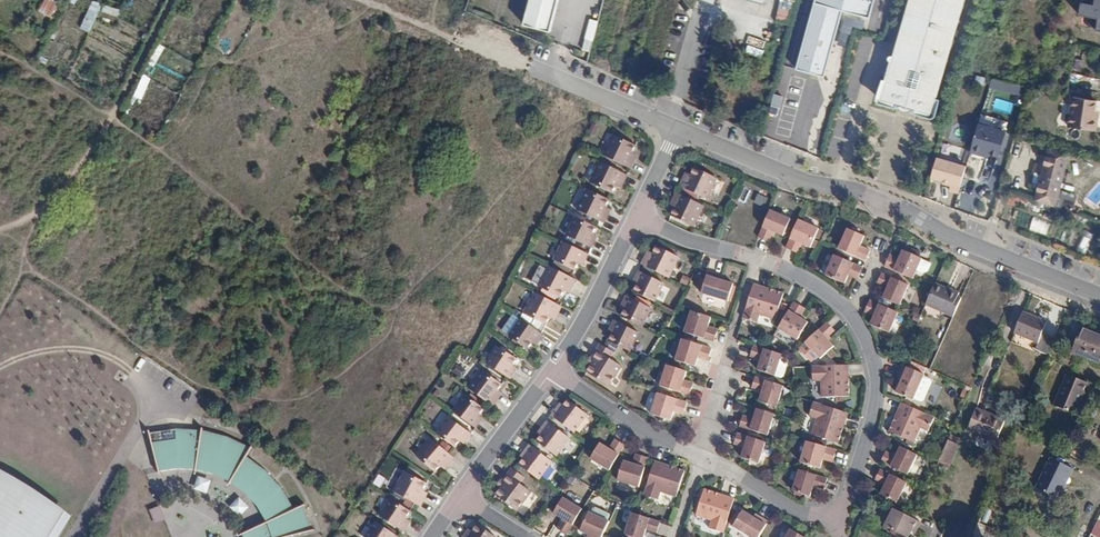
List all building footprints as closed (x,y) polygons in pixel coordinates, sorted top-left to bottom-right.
[(38,10),(51,17),(59,1),(56,0),(43,0),(38,10)] [(80,28),(90,32),(102,4),(94,0),(92,0),(80,28)] [(524,24),(551,31),(559,0),(530,0),(524,24)] [(682,1),(714,10),(717,0),(682,0),(682,1)] [(766,0),(732,0),(764,9),(766,0)] [(827,78),(838,41),(842,42),(849,18),(872,25),(879,0),(824,0),(804,76),(821,81),(819,88),(831,92),(834,80),(827,78)] [(881,97),(934,114),(970,0),(913,0),(881,97)] [(119,14),(119,6),(103,5),(103,13),(119,14)] [(592,51),(596,19),(589,18),(584,50),(592,51)] [(1074,68),(1081,70),(1083,60),(1076,58),(1074,68)] [(143,100),(150,77),(141,74),(134,97),(143,100)] [(1021,96),(1024,87),(993,78),(990,87),(1021,96)] [(779,114),(782,95),(774,93),(770,113),(779,114)] [(1068,132),(1097,138),(1099,120),(1099,118),(1095,117),(1097,105),(1067,99),(1063,116),(1071,118),(1068,132)] [(999,134),(975,129),(969,153),(993,159),(999,134)] [(610,136),(600,156),(627,170),(630,162),(623,158),(629,146),(610,136)] [(1066,157),(1047,152),(1035,202),(1054,207),(1058,189),(1066,157)] [(622,178),(597,165),(587,184),(608,195),(613,183),(618,185),(622,178)] [(963,173),(935,166),(929,194),(956,201),(963,173)] [(689,187),(686,194),(711,206),(720,187),(701,177),(695,190),(689,187)] [(1058,189),(1054,207),(1074,214),(1078,196),(1058,189)] [(584,191),(575,212),(600,224),(603,218),(599,215),(604,201),(584,191)] [(708,214),(682,201),(678,209),(684,211),(677,226),(697,236),(708,214)] [(790,226),(769,216),(757,243),(766,247),(771,235),(783,240),(790,226)] [(1046,235),(1050,223),(1033,218),(1029,230),(1046,235)] [(576,219),(567,237),(590,248),(593,240),(588,238),(592,227),(576,219)] [(817,231),(797,223),(785,250),(792,253),(796,243),(809,249),(817,231)] [(1088,254),(1096,235),(1084,230),(1076,249),(1088,254)] [(842,236),(834,255),(860,267),(865,255),(860,253),(859,256),(851,252),(855,241),(842,236)] [(587,255),(564,243),(555,262),(571,270),(576,259),(583,263),(587,255)] [(643,265),(640,272),(667,285),(677,265),(656,254),(648,267),(643,265)] [(886,263),(882,273),(912,285),(916,273),(926,278),(931,268),(904,255),(899,265),(901,266),(899,269),(886,263)] [(857,276),(828,263),(821,285),(837,292),(841,283),(837,281),(839,278),(854,285),(857,276)] [(574,278),(551,266),(540,287),(558,297),(565,284),(571,286),(574,278)] [(907,289),(879,277),(874,288),(882,292),(884,289),(888,291),(882,304),(898,311),(907,289)] [(663,291),(637,278),(632,288),(638,291),(634,300),(653,311),(663,291)] [(696,305),(725,314),(730,297),(714,291),(715,287),(703,283),(696,305)] [(938,284),(929,306),(956,317),(965,295),(938,284)] [(558,304),(536,292),(525,313),(543,322),(550,309),(554,311),(558,304)] [(777,305),(750,297),(740,330),(755,334),(758,325),(770,329),(777,305)] [(652,316),(628,304),(623,315),(628,317),(625,326),(642,336),(652,316)] [(896,318),(868,305),(865,313),(876,319),(874,323),(871,322),(869,331),(886,338),(896,318)] [(799,317),(791,312),(775,336),(796,349),(806,333),(798,327),(796,330),(792,328),(799,317)] [(1055,323),(1032,312),(1022,333),(1044,344),(1055,323)] [(546,334),(522,317),(510,335),(527,346),(533,337),(541,342),(546,334)] [(681,344),(710,355),(712,347),(698,342),(699,337),(705,338),(708,329),(689,322),(681,344)] [(638,343),(613,329),(609,337),(615,341),(611,349),(629,359),(638,343)] [(1093,333),(1083,357),(1099,364),(1099,336),(1093,333)] [(831,343),(822,334),(802,353),(817,368),(829,357),(821,349),(824,346),(826,348),(831,343)] [(497,349),(487,364),(509,380),(515,372),(507,367),(512,360),(497,349)] [(709,359),(679,350),(673,371),(693,377),(695,370),(692,368),(692,364),(706,368),(709,359)] [(614,359),(601,352),(593,367),(596,369),(590,379),(611,392),(622,374),(610,367),(614,359)] [(778,362),(752,355),(748,366),(760,370),(757,381),(772,385),(778,362)] [(914,401),(924,378),(922,377),(924,372),(906,365),(904,370),(897,367),(892,379),(899,382),(895,393),(914,401)] [(483,372),(470,388),(491,405),(497,398),(492,394),(499,386),(483,372)] [(840,373),(808,375),(809,394),(816,393),(817,404),(842,402),(840,373)] [(658,396),(688,407),(691,396),(683,393),(681,397),(678,396),(683,380),(665,375),(658,396)] [(1098,388),(1078,379),(1064,410),(1084,419),(1098,388)] [(770,392),(744,383),(742,393),(753,396),(751,407),(764,411),(770,392)] [(465,394),(452,410),(474,428),(481,419),(474,414),(480,406),(465,394)] [(556,408),(551,415),(574,432),(586,416),(568,402),(561,411),(556,408)] [(679,425),(682,412),(653,404),(647,424),(663,429),(666,418),(671,419),(671,422),(679,425)] [(933,419),(900,405),(889,429),(913,440),(917,430),(928,434),(933,419)] [(1004,419),(977,408),(969,429),(996,439),(1004,419)] [(845,420),(811,409),(807,426),(815,428),(812,439),(836,448),(845,420)] [(733,423),(730,433),(757,441),(764,421),(748,417),(744,429),(739,428),(740,425),(733,423)] [(471,434),(447,418),(437,433),(456,447),(463,437),(466,440),(471,434)] [(571,437),(547,421),(542,428),(546,432),(539,440),(559,455),(571,437)] [(148,432),(158,471),(191,468),(223,478),(250,496),(268,523),(244,534),(245,536),(294,536),(315,532),(306,505),(296,510),(290,498),(285,489),(276,479),(268,471),(258,462),(247,455),(252,446),(238,439),(225,434),(206,430),(189,428),(169,429),(148,432)] [(432,437),(416,456),(433,470),(449,452),(432,437)] [(609,471),(625,446),(614,439),(607,449),(599,444),(589,458),(609,471)] [(755,448),(728,440),(725,452),(732,454),(733,452),(738,453),(735,464),(749,468),(755,448)] [(940,464),(952,468),(958,443),(947,440),(940,464)] [(554,461),(531,444),(527,451),(531,454),(522,465),(541,478),(554,461)] [(833,457),(802,447),(796,467),(816,473),(818,465),(815,465),(816,460),(831,464),(833,457)] [(886,453),(881,465),(907,476),(917,456),(902,449),(898,461),(892,460),(894,457),(886,453)] [(638,487),(650,457),(645,455),(641,465),(626,459),(618,479),(638,487)] [(682,469),(655,461),(645,496),(658,500),(660,492),(674,495),(682,469)] [(1080,474),(1059,464),(1045,493),(1066,503),(1080,474)] [(904,484),(878,472),(874,482),(882,485),(883,482),(888,484),(882,496),(895,502),(904,484)] [(406,474),(396,492),(419,505),(424,496),(419,493),(424,485),(406,474)] [(70,518),(0,475),(0,536),(58,536),(70,518)] [(822,496),(826,486),(796,477),(791,496),(806,501),(809,491),(815,492),(814,494),(822,496)] [(520,511),(533,495),(510,478),(505,485),(509,488),(502,498),(520,511)] [(699,515),(711,519),(708,528),(723,532),(734,499),(723,495),(724,493),(708,488),(699,515)] [(567,534),(583,507),(566,497),(555,513),(564,518),(558,529),(567,534)] [(392,499),(381,516),(403,530),(408,522),(403,519),(409,510),(392,499)] [(150,509),(154,522),(165,520),(161,506),(150,509)] [(732,524),(752,536),(759,536),(769,521),(757,513),(755,516),(743,508),(732,524)] [(917,522),(890,508),(882,525),(906,536),(909,527),(913,529),(917,522)] [(611,518),(591,509),(582,531),(589,534),(588,536),(602,536),(611,518)] [(661,521),(633,512),(626,533),(640,536),(643,536),(645,529),(657,533),(661,521)] [(377,522),(367,536),(400,536),(377,522)] [(478,529),(473,536),(492,536),(478,529)] [(789,529),(784,536),(804,536),(789,529)]
